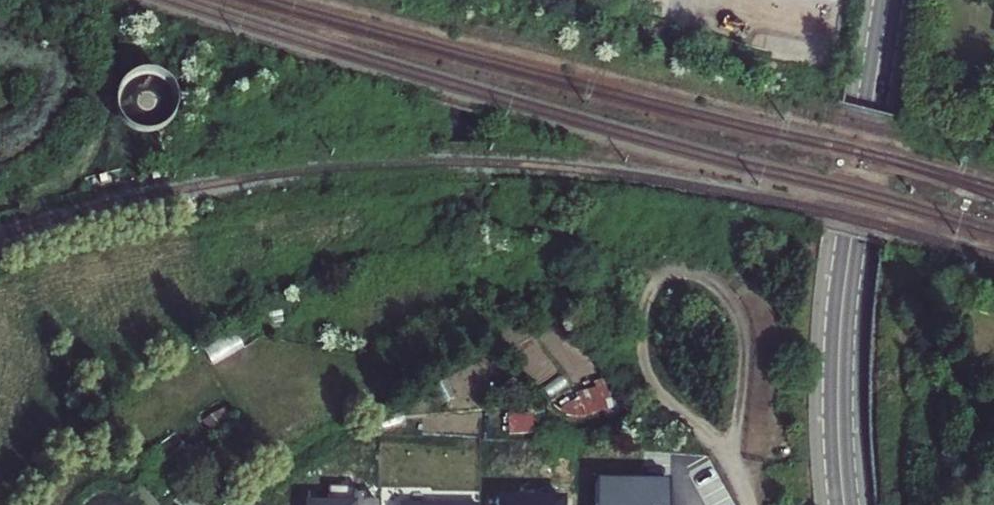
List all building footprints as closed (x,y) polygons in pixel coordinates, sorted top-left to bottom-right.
[(122,118),(128,126),(136,131),(145,133),(155,131),(163,126),(168,118),(170,109),(168,99),(163,91),(155,86),(145,84),(136,86),(128,91),(122,99),(120,108),(122,118)] [(563,417),(606,416),(606,393),(563,394),(563,417)] [(670,480),(596,479),(596,504),(670,504),(670,480)] [(352,493),(352,485),(327,485),(327,503),(305,503),(305,504),(352,504),(352,493)] [(352,493),(352,504),(378,504),(378,500),(363,500),(363,493),(352,493)] [(499,497),(499,504),(564,504),(564,498),(550,498),(550,494),(520,493),(520,497),(499,497)]
